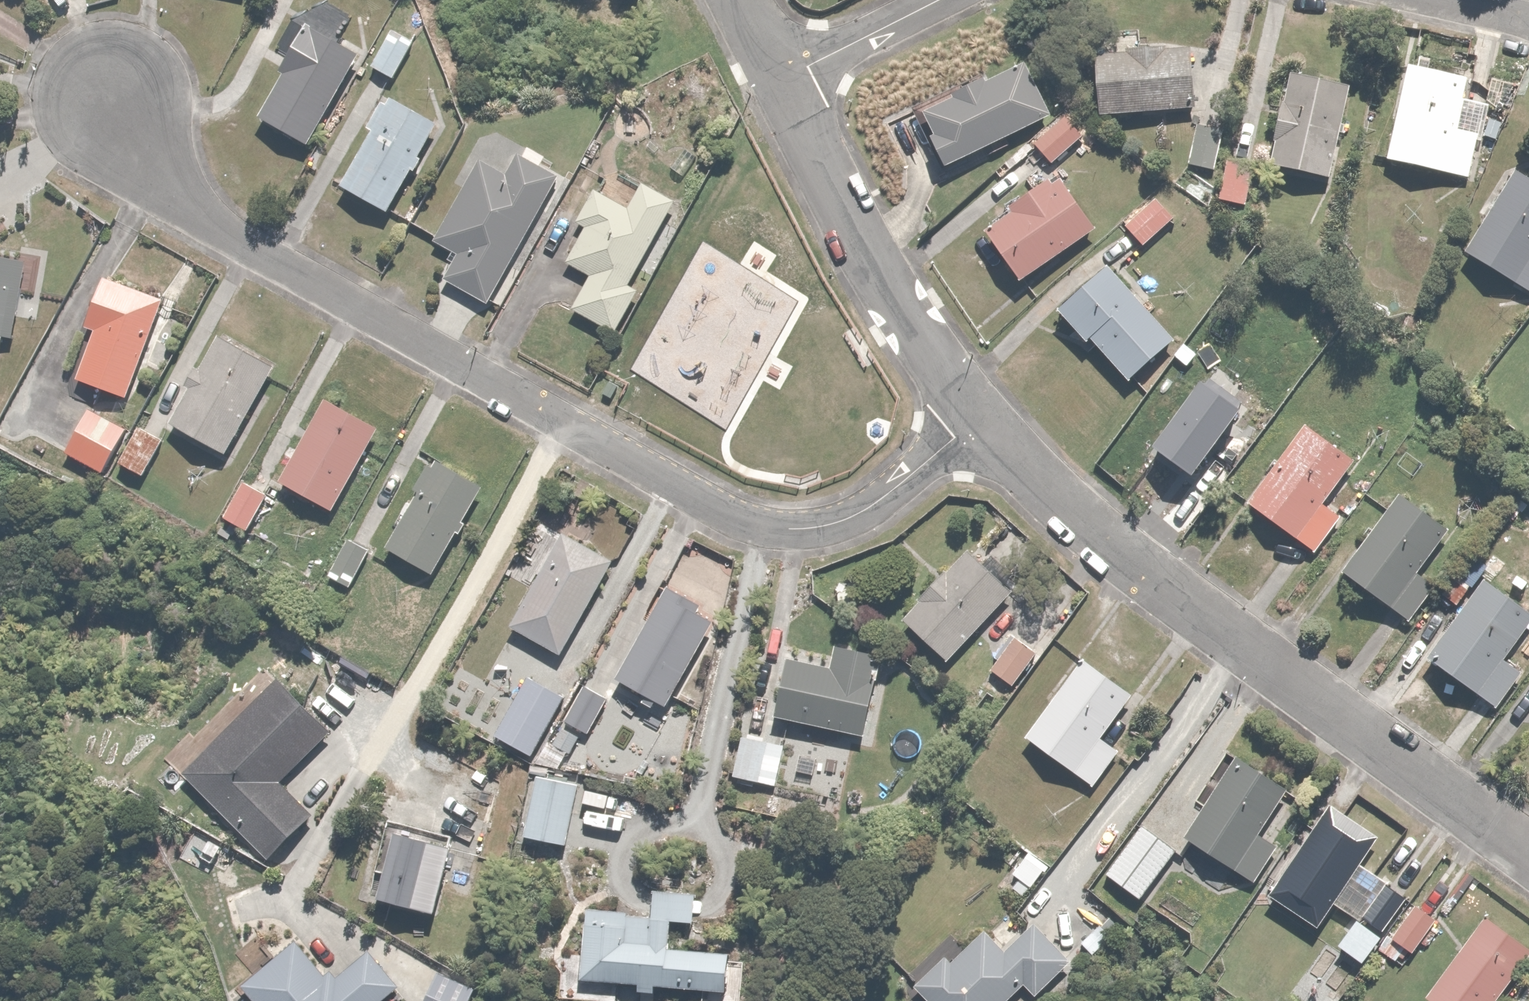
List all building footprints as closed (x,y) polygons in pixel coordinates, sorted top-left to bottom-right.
[(312,147),(362,58),(305,26),(279,72),(284,74),(260,118),(312,147)] [(416,42),(393,30),(373,68),(397,80),(416,42)] [(1194,47),(1100,50),(1102,114),(1196,110),(1194,47)] [(1455,129),(1467,77),(1410,64),(1387,160),(1467,179),(1477,134),(1455,129)] [(955,99),(928,112),(938,132),(931,136),(945,167),(1054,116),(1030,67),(989,86),(986,80),(953,96),(955,99)] [(1291,71),(1268,163),(1330,178),(1352,86),(1291,71)] [(390,214),(437,125),(388,96),(369,129),(374,132),(342,188),(390,214)] [(1087,136),(1068,114),(1034,144),(1054,166),(1087,136)] [(1194,124),(1188,165),(1220,169),(1225,129),(1194,124)] [(490,307),(561,176),(520,154),(507,178),(477,161),(433,242),(453,252),(448,261),(454,265),(445,282),(490,307)] [(1228,156),(1220,184),(1244,191),(1252,163),(1228,156)] [(1186,165),(1172,183),(1208,211),(1222,193),(1186,165)] [(1464,251),(1528,292),(1528,179),(1515,170),(1464,251)] [(1026,285),(1097,229),(1059,172),(1044,182),(1039,173),(1027,181),(1034,192),(1008,209),(1011,213),(986,233),(1026,285)] [(631,285),(678,199),(647,183),(632,209),(597,190),(579,223),(587,227),(566,265),(591,279),(574,311),(617,334),(641,291),(631,285)] [(1188,206),(1169,185),(1126,225),(1145,246),(1188,206)] [(6,337),(13,338),(26,261),(0,256),(0,372),(6,337)] [(1177,340),(1107,267),(1059,313),(1090,345),(1095,341),(1134,381),(1177,340)] [(131,398),(166,300),(107,279),(89,330),(96,333),(79,380),(131,398)] [(184,391),(190,394),(174,423),(230,454),(278,370),(221,338),(204,370),(198,367),(184,391)] [(1194,374),(1134,451),(1193,497),(1213,472),(1200,463),(1236,417),(1214,401),(1220,394),(1194,374)] [(383,431),(326,401),(281,484),(338,515),(383,431)] [(129,432),(90,412),(68,454),(107,474),(129,432)] [(1359,464),(1304,424),(1247,503),(1317,553),(1343,517),(1328,507),(1359,464)] [(166,442),(142,428),(121,465),(145,478),(166,442)] [(413,493),(416,494),(386,548),(436,576),(486,488),(442,464),(437,473),(427,467),(413,493)] [(270,497),(245,482),(223,518),(248,533),(270,497)] [(1399,495),(1342,570),(1407,620),(1434,584),(1418,572),(1448,532),(1399,495)] [(613,565),(565,537),(503,641),(524,654),(533,638),(560,654),(613,565)] [(371,555),(348,541),(328,575),(351,589),(371,555)] [(952,571),(950,569),(919,603),(920,605),(905,622),(951,663),(1026,579),(1000,556),(989,568),(970,551),(952,571)] [(1482,579),(1427,659),(1498,708),(1525,670),(1508,658),(1528,628),(1528,611),(1482,579)] [(702,613),(707,604),(670,584),(617,680),(669,708),(717,621),(702,613)] [(1038,654),(1012,639),(992,671),(1019,686),(1038,654)] [(835,670),(789,661),(778,718),(868,735),(878,679),(863,676),(868,653),(839,647),(835,670)] [(1136,695),(1084,656),(1025,737),(1094,787),(1123,747),(1107,735),(1136,695)] [(566,699),(529,678),(496,736),(533,757),(566,699)] [(330,732),(281,681),(186,772),(267,857),(312,815),(279,781),(330,732)] [(604,700),(584,688),(552,746),(573,757),(604,700)] [(765,740),(767,727),(746,723),(735,777),(764,783),(772,742),(765,740)] [(1236,758),(1183,836),(1252,883),(1277,846),(1258,833),(1286,791),(1236,758)] [(582,782),(536,774),(525,838),(571,846),(582,782)] [(1316,927),(1376,837),(1328,805),(1268,896),(1316,927)] [(385,836),(395,838),(378,900),(436,915),(457,838),(389,820),(385,836)] [(1178,854),(1144,828),(1108,873),(1142,900),(1178,854)] [(1027,898),(1046,869),(1027,856),(1013,876),(1018,879),(1012,889),(1027,898)] [(1408,897),(1385,883),(1364,916),(1386,931),(1408,897)] [(586,911),(582,982),(730,989),(732,953),(673,949),(674,921),(696,922),(697,893),(656,891),(655,914),(586,911)] [(1390,935),(1415,955),(1441,923),(1416,903),(1390,935)] [(1127,929),(1113,914),(1080,944),(1094,959),(1127,929)] [(1431,1000),(1498,1000),(1528,958),(1528,950),(1485,918),(1427,998),(1431,1000)] [(1028,986),(1039,996),(1076,959),(1037,920),(1006,951),(986,931),(955,961),(948,955),(915,988),(928,1000),(1013,1000),(1028,986)] [(1361,921),(1340,946),(1362,964),(1382,939),(1361,921)] [(242,986),(254,1000),(389,1000),(404,988),(373,951),(336,982),(299,938),(242,986)]
